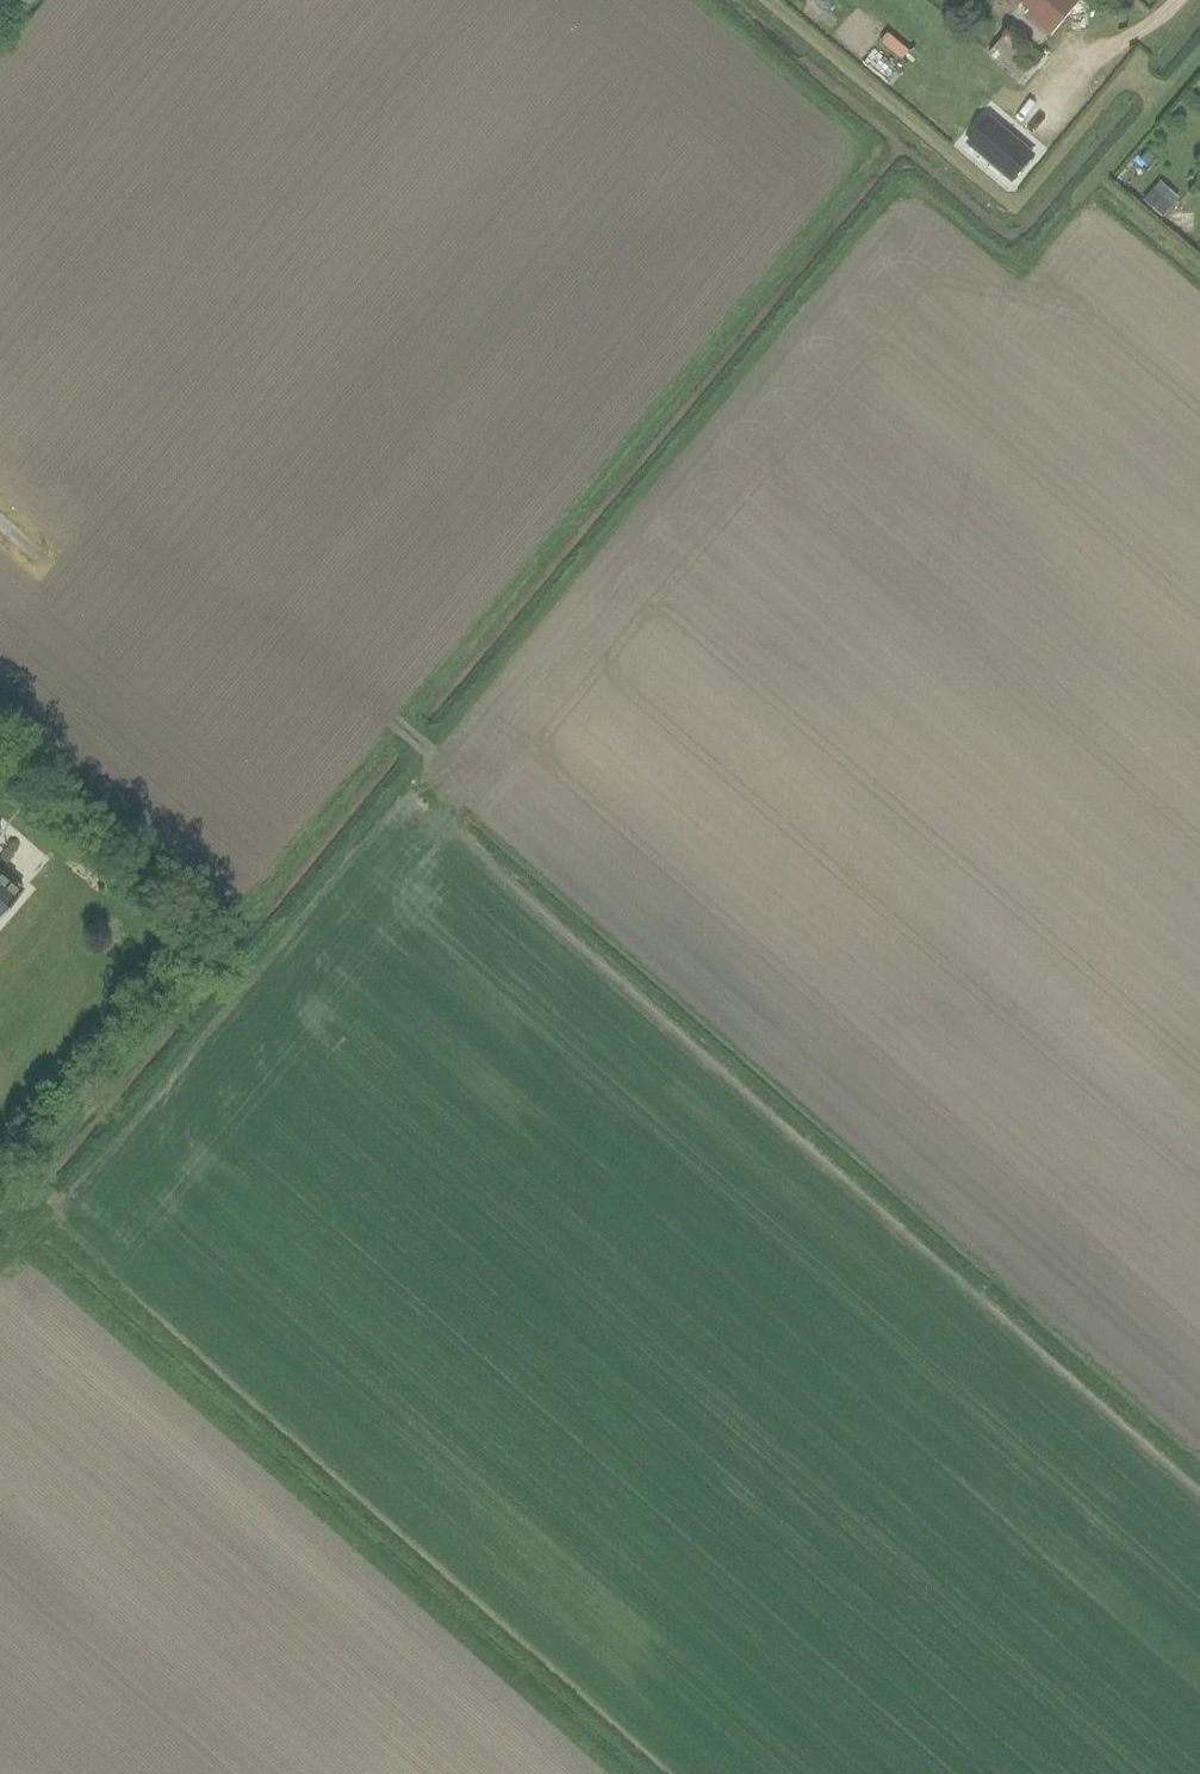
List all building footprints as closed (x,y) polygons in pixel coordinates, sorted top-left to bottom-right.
[(1080,0),(1014,0),(1052,33),(1080,0)] [(1024,72),(1037,49),(1003,30),(990,52),(1024,72)] [(1036,154),(991,116),(968,144),(1013,182),(1036,154)] [(25,889),(0,867),(0,918),(25,889)]
